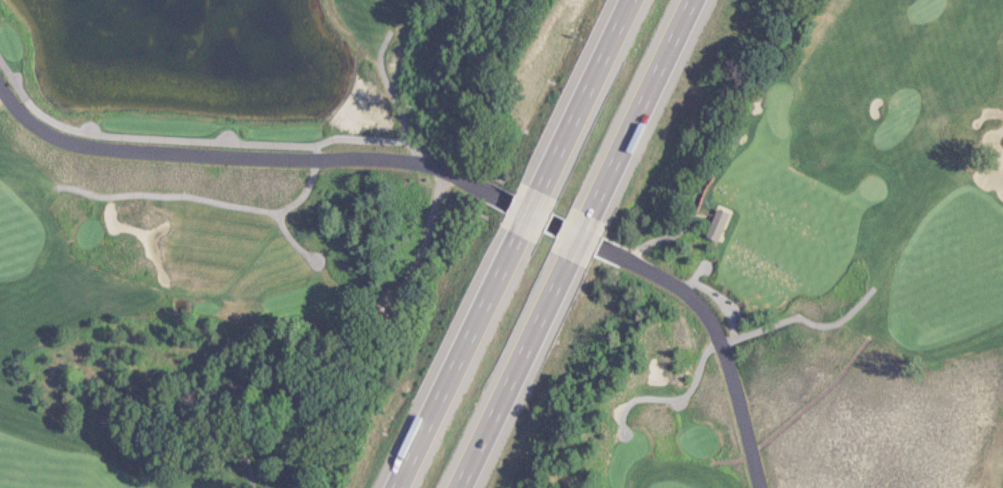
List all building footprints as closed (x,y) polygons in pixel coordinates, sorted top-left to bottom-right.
[(715,209),(727,215),(711,247),(699,242),(712,217),(715,209)]
